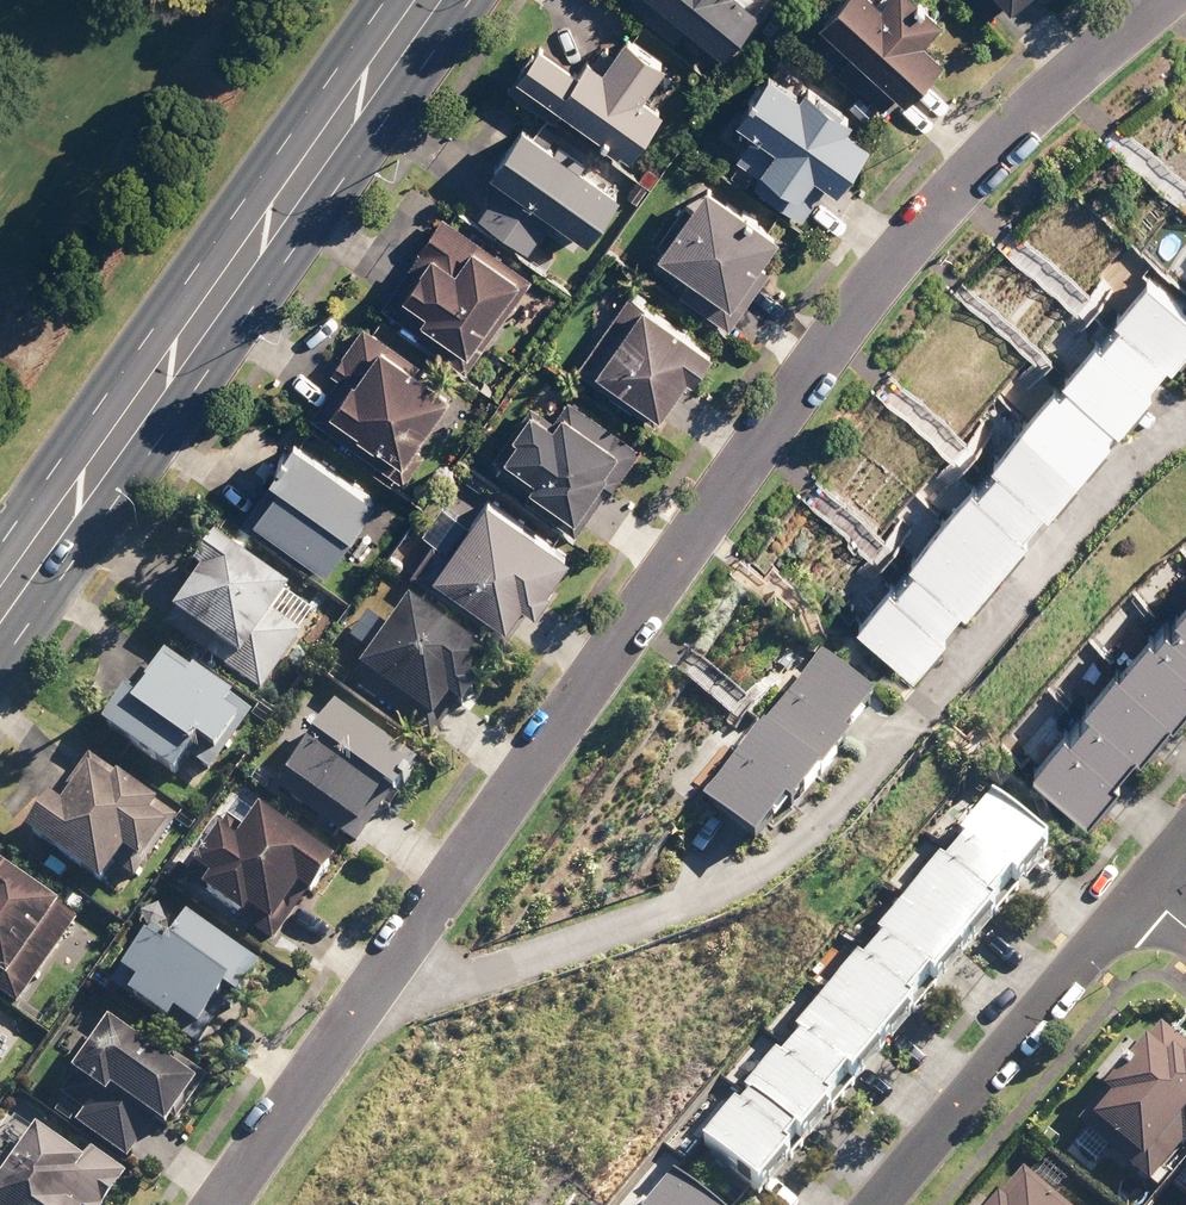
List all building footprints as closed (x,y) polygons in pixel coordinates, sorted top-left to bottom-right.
[(719,43),(758,0),(672,0),(719,43)] [(930,0),(835,0),(818,19),(893,87),(953,21),(930,0)] [(679,76),(603,8),(543,75),(618,142),(679,76)] [(867,126),(792,58),(732,124),(807,192),(867,126)] [(612,170),(537,102),(477,169),(552,236),(612,170)] [(784,231),(709,163),(649,229),(724,297),(784,231)] [(513,293),(437,225),(377,292),(453,359),(513,293)] [(1185,334),(1185,292),(1150,262),(1109,311),(1160,353),(1169,342),(1175,347),(1185,334)] [(710,341),(634,273),(574,340),(650,407),(710,341)] [(1149,366),(1160,353),(1109,311),(1068,360),(1072,363),(1120,403),(1125,407),(1155,371),(1149,366)] [(455,389),(379,321),(319,387),(395,455),(455,389)] [(1109,415),(1120,403),(1072,363),(1063,375),(1059,371),(1027,409),(1084,456),(1115,419),(1109,415)] [(627,454),(551,387),(491,453),(567,521),(627,454)] [(1052,494),(1084,456),(1027,409),(995,447),(998,449),(989,460),(1038,501),(1048,491),(1052,494)] [(370,504),(295,436),(235,502),(310,570),(370,504)] [(1028,513),(1038,501),(989,460),(980,471),(977,469),(945,506),(1002,554),(1033,517),(1028,513)] [(556,553),(480,485),(420,552),(495,620),(556,553)] [(970,592),(1002,554),(945,506),(913,545),(917,548),(908,559),(956,598),(965,588),(970,592)] [(301,609),(225,541),(165,608),(240,675),(301,609)] [(946,610),(956,598),(908,559),(898,571),(894,567),(863,604),(920,651),(951,614),(946,610)] [(473,663),(397,595),(337,662),(413,730),(473,663)] [(1171,621),(1166,618),(1138,655),(1132,650),(1101,690),(1108,695),(1090,719),(1079,711),(1051,748),(1114,795),(1140,760),(1134,756),(1154,730),(1164,737),(1185,707),(1185,601),(1171,621)] [(234,711),(159,643),(99,710),(174,777),(234,711)] [(834,657),(777,725),(838,773),(865,740),(860,736),(888,702),(834,657)] [(398,758),(323,691),(263,757),(338,825),(398,758)] [(807,809),(838,773),(777,725),(714,801),(768,845),(802,805),(807,809)] [(163,811),(88,744),(28,810),(103,878),(163,811)] [(992,798),(951,848),(1011,897),(1053,848),(992,798)] [(315,867),(240,799),(180,866),(255,933),(315,867)] [(951,848),(910,897),(970,947),(1011,897),(951,848)] [(0,853),(0,974),(12,985),(72,918),(0,853)] [(910,897),(868,947),(929,997),(970,947),(910,897)] [(257,966),(182,898),(122,965),(197,1032),(257,966)] [(868,947),(827,997),(888,1047),(929,997),(868,947)] [(827,997),(786,1047),(846,1096),(888,1047),(827,997)] [(175,1069),(99,1002),(39,1068),(115,1136),(175,1069)] [(1161,1024),(1137,1059),(1151,1069),(1146,1075),(1129,1063),(1083,1129),(1165,1186),(1185,1155),(1185,1137),(1180,1133),(1185,1124),(1185,1042),(1161,1024)] [(786,1047),(745,1096),(805,1146),(846,1096),(786,1047)] [(745,1096),(703,1146),(764,1196),(805,1146),(745,1096)] [(39,1112),(0,1156),(0,1197),(9,1204),(92,1204),(115,1180),(39,1112)] [(1036,1151),(995,1204),(1080,1204),(1059,1189),(1069,1176),(1036,1151)] [(654,1204),(707,1204),(676,1179),(654,1204)]
